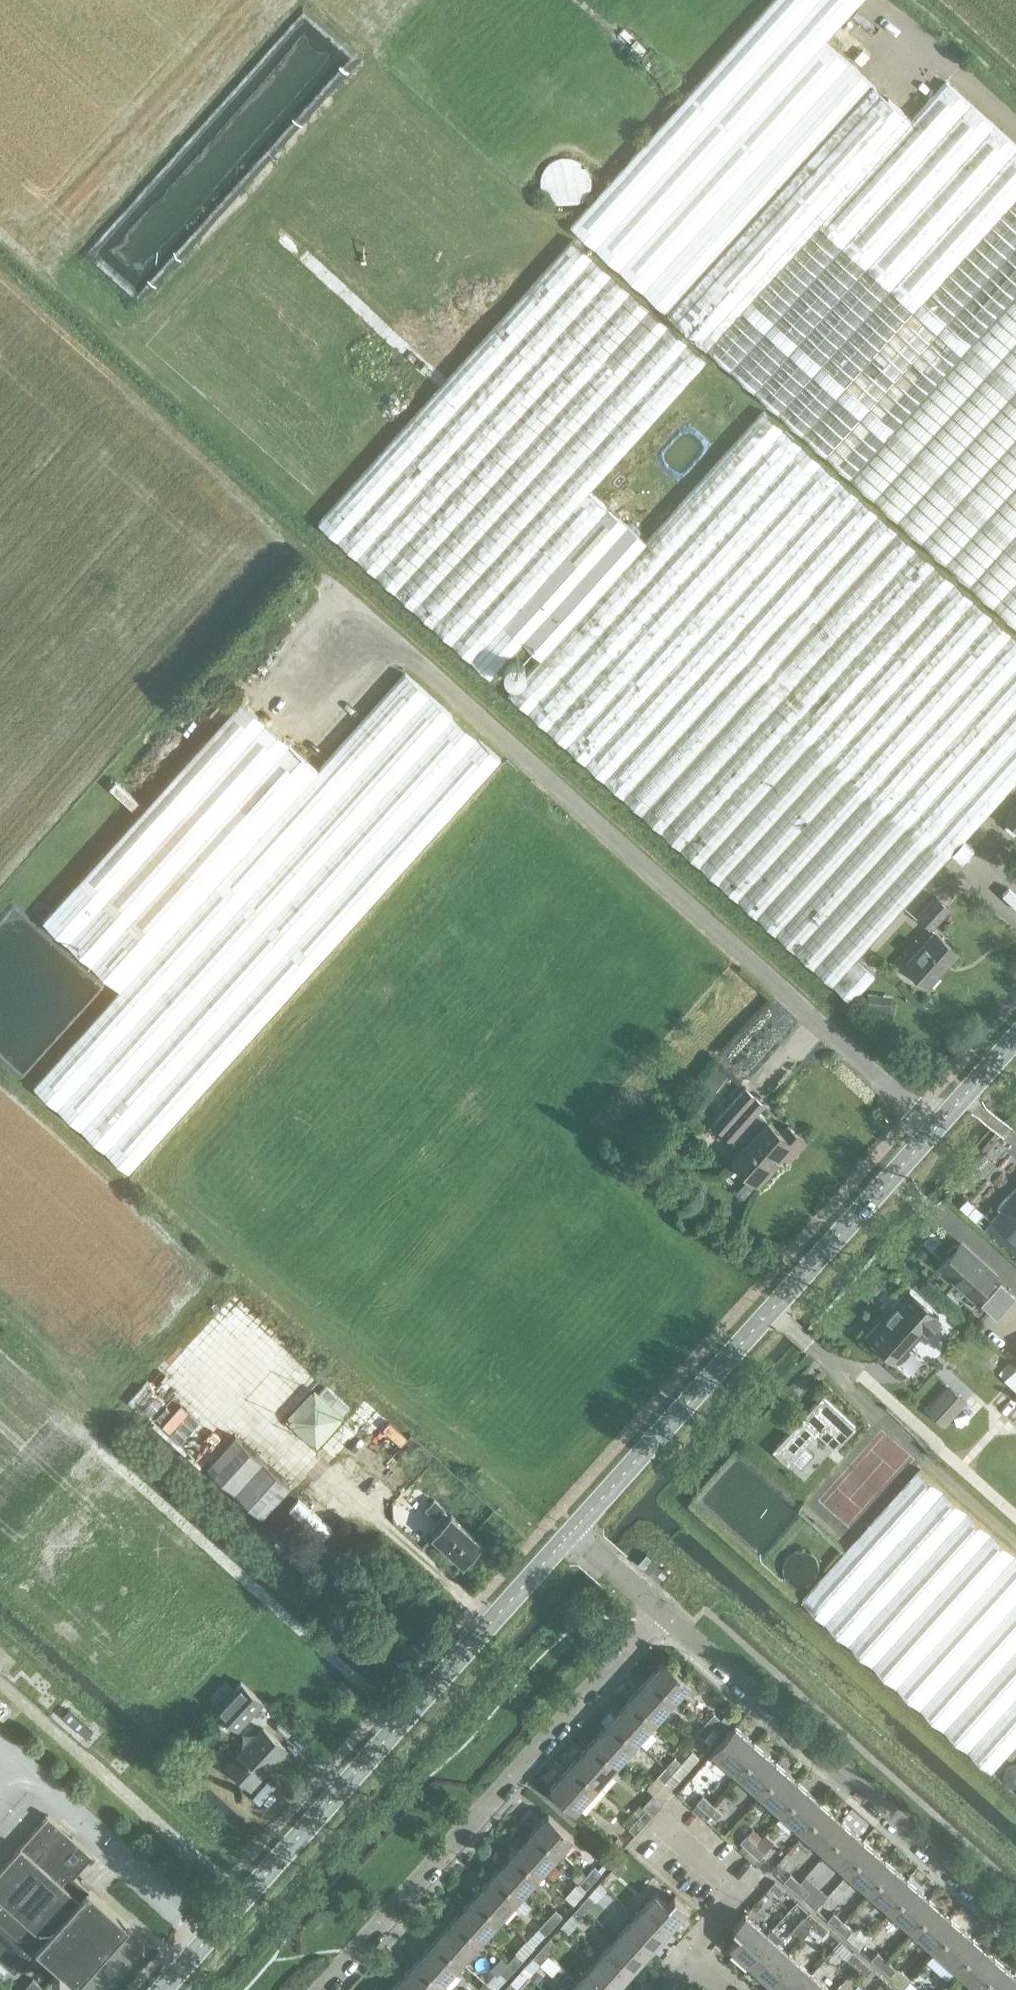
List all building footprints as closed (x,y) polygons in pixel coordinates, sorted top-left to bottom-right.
[(688,92),(570,224),(1015,625),(1015,144),(945,80),(911,117),(824,39),(860,0),(772,0),(688,92)] [(645,540),(608,506),(589,488),(706,358),(572,238),(318,520),(490,676),(522,640),(541,656),(509,692),(852,1000),(875,974),(857,957),(951,851),(962,861),(973,847),(963,838),(1015,780),(1015,637),(763,409),(645,540)] [(502,758),(405,672),(319,768),(242,699),(241,700),(43,920),(120,989),(33,1085),(130,1171),(502,758)] [(238,697),(234,694),(231,691),(209,715),(216,722),(238,697)] [(1003,817),(1015,828),(1015,803),(1003,817)] [(917,915),(932,927),(951,906),(936,893),(917,915)] [(927,987),(957,953),(934,932),(904,966),(927,987)] [(868,995),(867,1010),(876,1010),(877,996),(868,995)] [(787,1160),(796,1149),(804,1140),(787,1125),(780,1133),(757,1112),(763,1105),(743,1087),(710,1124),(739,1150),(731,1160),(757,1182),(781,1155),(787,1160)] [(998,1206),(1015,1222),(1015,1186),(998,1206)] [(949,1255),(939,1266),(956,1281),(971,1294),(974,1297),(979,1292),(986,1299),(983,1302),(996,1314),(1014,1295),(1000,1283),(999,1285),(991,1278),(996,1273),(960,1242),(957,1245),(956,1243),(953,1244),(947,1250),(947,1253),(949,1255)] [(909,1286),(892,1305),(868,1332),(893,1353),(922,1320),(929,1326),(940,1313),(909,1286)] [(897,1389),(906,1377),(883,1360),(874,1372),(897,1389)] [(1015,1366),(1010,1361),(998,1373),(1004,1378),(1015,1389),(1015,1365),(1015,1366)] [(316,1446),(344,1415),(314,1388),(285,1418),(316,1446)] [(966,1401),(951,1388),(930,1411),(945,1424),(966,1401)] [(823,1395),(774,1449),(788,1463),(818,1431),(835,1447),(856,1425),(823,1395)] [(346,1457),(350,1453),(399,1497),(415,1480),(357,1430),(342,1446),(341,1443),(336,1448),(346,1457)] [(262,1515),(291,1484),(236,1434),(208,1465),(262,1515)] [(921,1468),(847,1550),(802,1600),(992,1771),(1015,1745),(1015,1554),(921,1468)] [(451,1512),(447,1516),(442,1512),(446,1507),(434,1497),(425,1508),(436,1518),(438,1516),(443,1521),(431,1534),(463,1563),(483,1541),(451,1512)] [(696,1597),(687,1606),(698,1616),(707,1606),(696,1597)] [(666,1658),(646,1680),(671,1703),(691,1681),(666,1658)] [(671,1703),(646,1680),(627,1701),(652,1724),(671,1703)] [(241,1681),(216,1708),(238,1728),(264,1701),(241,1681)] [(0,1697),(0,1698),(0,1713),(4,1717),(12,1708),(0,1697)] [(652,1724),(627,1701),(608,1722),(633,1745),(652,1724)] [(718,1734),(733,1717),(727,1711),(721,1718),(714,1712),(697,1731),(704,1737),(712,1728),(718,1734)] [(633,1745),(608,1722),(588,1744),(614,1767),(633,1745)] [(712,1749),(735,1769),(757,1744),(735,1724),(712,1749)] [(251,1788),(289,1748),(263,1725),(226,1765),(251,1788)] [(614,1767),(588,1744),(569,1765),(595,1788),(614,1767)] [(779,1763),(757,1744),(735,1769),(756,1789),(779,1763)] [(680,1777),(692,1763),(686,1758),(682,1762),(675,1756),(667,1764),(680,1777)] [(801,1783),(779,1763),(756,1789),(778,1808),(801,1783)] [(682,1778),(680,1777),(667,1764),(661,1771),(657,1775),(646,1788),(652,1793),(660,1801),(672,1789),(676,1784),(682,1778)] [(595,1788),(569,1765),(550,1787),(575,1810),(595,1788)] [(822,1802),(801,1783),(778,1808),(800,1827),(822,1802)] [(703,1795),(697,1802),(716,1819),(722,1811),(703,1795)] [(716,1819),(697,1802),(692,1807),(711,1824),(716,1819)] [(844,1821),(822,1802),(800,1827),(822,1847),(844,1821)] [(628,1827),(636,1833),(653,1814),(646,1808),(628,1827)] [(571,1838),(574,1835),(549,1812),(529,1835),(554,1857),(571,1838)] [(93,1854),(48,1814),(0,1868),(0,1898),(3,1900),(0,1903),(0,1959),(14,1971),(36,1947),(60,1969),(52,1977),(61,1985),(68,1976),(77,1984),(130,1924),(75,1875),(93,1854)] [(866,1841),(844,1821),(822,1847),(843,1866),(866,1841)] [(766,1850),(757,1843),(762,1837),(752,1828),(747,1833),(740,1840),(759,1857),(766,1850)] [(554,1857),(529,1835),(509,1856),(535,1879),(554,1857)] [(888,1860),(866,1841),(843,1866),(865,1886),(888,1860)] [(535,1879),(509,1856),(490,1878),(515,1901),(526,1911),(532,1904),(521,1894),(535,1879)] [(620,1859),(611,1869),(618,1875),(627,1865),(620,1859)] [(909,1880),(888,1860),(865,1886),(887,1905),(909,1880)] [(586,1890),(585,1889),(602,1871),(595,1864),(578,1883),(576,1882),(565,1895),(574,1903),(586,1890)] [(810,1889),(801,1882),(791,1872),(784,1880),(796,1890),(803,1897),(810,1889)] [(515,1901),(490,1878),(471,1899),(496,1922),(515,1901)] [(785,1889),(775,1880),(769,1887),(779,1895),(785,1889)] [(931,1899),(909,1880),(887,1905),(908,1925),(931,1899)] [(600,1881),(572,1912),(561,1925),(568,1932),(580,1919),(579,1918),(596,1900),(607,1888),(600,1881)] [(657,1892),(637,1913),(662,1936),(688,1907),(675,1895),(668,1902),(657,1892)] [(496,1922),(471,1899),(451,1921),(477,1944),(496,1922)] [(953,1919),(931,1899),(908,1925),(930,1944),(953,1919)] [(527,1939),(535,1945),(563,1914),(556,1908),(539,1927),(538,1927),(527,1939)] [(828,1928),(810,1911),(803,1918),(811,1924),(803,1933),(814,1944),(828,1928)] [(844,1921),(838,1916),(834,1912),(832,1914),(828,1918),(828,1919),(832,1922),(838,1928),(844,1921)] [(637,1913),(618,1935),(643,1957),(662,1936),(637,1913)] [(730,1944),(752,1964),(774,1939),(745,1913),(733,1926),(741,1933),(730,1944)] [(953,1919),(930,1944),(952,1963),(975,1938),(953,1919)] [(477,1944),(451,1921),(432,1943),(457,1965),(477,1944)] [(844,1921),(838,1928),(860,1947),(866,1940),(844,1921)] [(618,1935),(599,1956),(624,1978),(643,1957),(618,1935)] [(550,1937),(533,1956),(540,1962),(557,1943),(550,1937)] [(975,1938),(952,1963),(974,1983),(996,1957),(975,1938)] [(774,1939),(752,1964),(773,1983),(796,1958),(774,1939)] [(879,1941),(867,1954),(902,1986),(911,1977),(895,1963),(893,1964),(888,1960),(891,1956),(891,1955),(889,1954),(885,1950),(884,1947),(879,1941)] [(457,1965),(432,1943),(413,1964),(438,1987),(457,1965)] [(866,1974),(872,1967),(853,1950),(847,1956),(866,1974)] [(506,1977),(523,1958),(516,1951),(499,1971),(506,1977)] [(580,1977),(594,1989),(614,1989),(624,1978),(599,1956),(580,1977)] [(974,1983),(982,1989),(1006,1989),(1015,1979),(1015,1975),(996,1957),(974,1983)] [(773,1983),(781,1989),(805,1989),(817,1977),(796,1958),(773,1983)] [(413,1964),(393,1986),(398,1989),(435,1989),(438,1987),(413,1964)] [(24,1989),(39,1989),(45,1980),(34,1974),(24,1989)] [(577,1981),(573,1977),(563,1987),(567,1989),(594,1989),(580,1977),(577,1981)] [(805,1989),(832,1989),(817,1977),(805,1989)] [(1006,1989),(1015,1989),(1015,1979),(1006,1989)] [(518,1987),(511,1980),(502,1989),(515,1989),(518,1987)]
